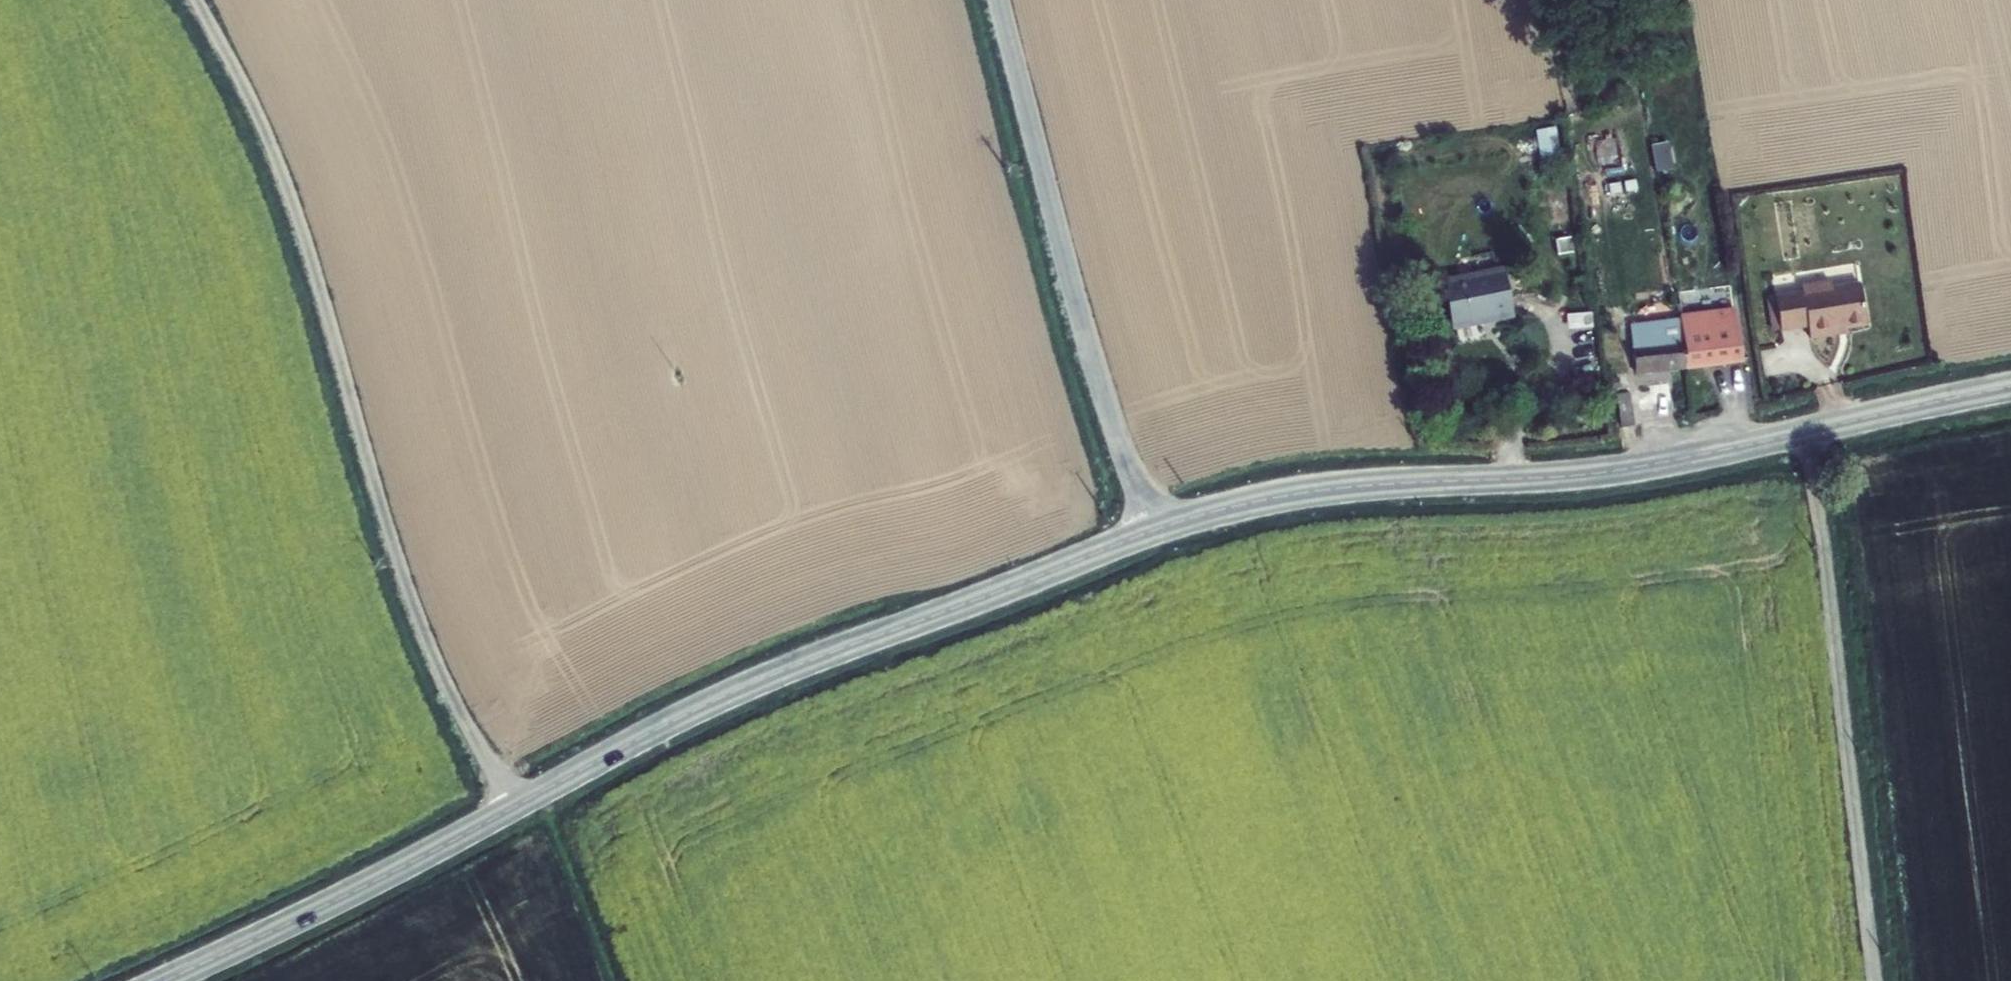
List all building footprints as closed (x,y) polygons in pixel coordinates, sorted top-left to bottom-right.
[(1538,155),(1558,152),(1555,126),(1535,129),(1538,155)] [(1649,146),(1655,171),(1674,166),(1667,141),(1649,146)] [(1782,282),(1783,289),(1755,293),(1760,324),(1788,321),(1791,332),(1818,328),(1817,322),(1846,317),(1840,279),(1814,283),(1812,276),(1782,282)] [(1487,280),(1430,290),(1438,336),(1495,327),(1487,280)] [(1722,321),(1665,330),(1667,341),(1670,359),(1664,363),(1665,365),(1726,356),(1722,321)] [(1664,326),(1609,333),(1611,342),(1642,338),(1643,344),(1667,341),(1665,330),(1664,326)] [(1643,344),(1642,338),(1611,342),(1616,373),(1665,365),(1664,363),(1670,359),(1667,341),(1643,344)] [(1613,421),(1609,391),(1597,394),(1601,423),(1613,421)]
